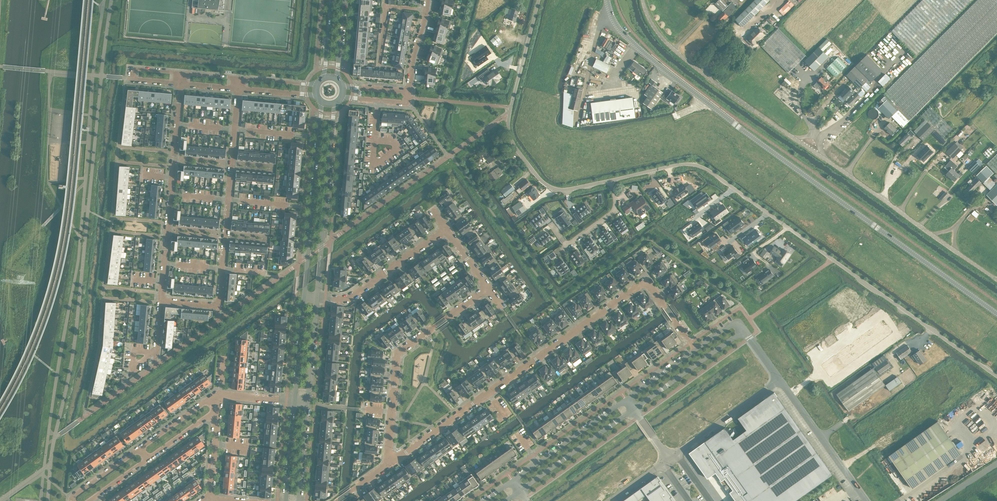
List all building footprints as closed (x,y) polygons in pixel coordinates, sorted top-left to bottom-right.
[(192,8),(225,10),(226,0),(193,0),(192,8)] [(455,1),(451,0),(442,0),(441,6),(451,8),(453,8),(455,1)] [(723,11),(728,5),(723,0),(719,0),(715,3),(723,11)] [(736,20),(743,27),(770,0),(769,0),(756,0),(736,20)] [(779,11),(784,15),(794,5),(789,0),(779,11)] [(996,33),(996,0),(978,0),(906,72),(884,94),(885,96),(882,100),(885,103),(879,108),(889,119),(892,116),(903,128),(907,123),(909,121),(996,33)] [(891,31),(916,56),(971,1),(972,0),(923,0),(891,31)] [(732,13),(737,8),(732,2),(728,6),(729,6),(718,18),(722,22),(729,15),(730,16),(732,13)] [(450,16),(451,8),(441,6),(440,14),(441,14),(445,15),(450,16)] [(515,21),(518,12),(509,9),(506,8),(504,13),(510,15),(509,19),(515,21)] [(449,29),(451,22),(439,19),(437,26),(447,29),(449,29)] [(445,36),(447,29),(437,26),(435,33),(445,36)] [(755,44),(761,38),(765,35),(758,28),(754,32),(753,31),(751,34),(752,35),(748,38),(749,38),(748,39),(750,41),(751,41),(755,44)] [(788,73),(790,71),(806,55),(779,29),(761,46),(788,73)] [(443,43),(445,36),(435,33),(433,41),(443,43)] [(494,45),(500,40),(496,35),(490,41),(494,45)] [(605,47),(609,40),(605,37),(600,47),(604,49),(605,47)] [(833,50),(829,46),(832,43),(827,39),(805,61),(815,71),(829,57),(827,55),(833,50)] [(609,50),(613,42),(609,40),(605,47),(609,50)] [(612,52),(617,44),(613,42),(609,50),(608,51),(611,53),(612,52)] [(440,57),(443,50),(432,45),(429,53),(440,57)] [(478,58),(474,60),(478,66),(488,59),(486,56),(491,53),(486,46),(474,54),(478,58)] [(437,64),(440,57),(429,53),(426,60),(437,64)] [(881,72),(882,71),(867,55),(856,66),(872,82),(881,72)] [(838,57),(832,63),(841,72),(847,66),(838,57)] [(606,73),(610,65),(596,59),(593,66),(606,73)] [(640,76),(645,70),(634,61),(629,68),(637,74),(635,76),(635,78),(637,79),(638,79),(640,76)] [(832,63),(826,68),(835,77),(841,72),(832,63)] [(855,67),(847,75),(858,86),(860,89),(861,88),(862,87),(866,82),(869,80),(855,67)] [(435,77),(435,69),(425,68),(425,76),(435,77)] [(488,69),(477,77),(480,80),(484,78),(485,79),(489,85),(492,83),(493,85),(499,80),(498,79),(501,77),(496,70),(491,73),(488,69)] [(879,82),(883,86),(890,78),(886,74),(879,82)] [(434,87),(435,77),(425,76),(424,83),(430,84),(430,86),(434,87)] [(829,84),(828,83),(830,81),(825,76),(823,79),(822,78),(817,82),(821,86),(820,86),(824,89),(829,84)] [(651,109),(662,92),(654,86),(657,83),(651,79),(649,83),(651,84),(644,94),(647,96),(643,103),(651,109)] [(866,82),(862,87),(867,91),(871,87),(866,82)] [(840,95),(838,97),(843,102),(845,100),(846,100),(847,102),(856,93),(857,92),(860,89),(858,86),(854,91),(849,86),(840,95)] [(573,95),(569,109),(573,110),(577,111),(582,90),(574,88),(573,95)] [(856,93),(847,102),(852,106),(861,97),(858,94),(862,90),(861,88),(860,89),(857,92),(856,93)] [(670,93),(667,91),(662,98),(669,103),(670,101),(674,104),(675,102),(676,103),(680,98),(679,97),(679,96),(671,91),(670,93)] [(563,124),(562,124),(572,127),(573,110),(569,109),(573,95),(565,93),(563,124)] [(635,117),(632,97),(615,99),(615,98),(610,99),(610,100),(590,103),(593,123),(635,117)] [(928,109),(921,116),(926,120),(935,130),(946,140),(953,134),(955,131),(941,117),(930,107),(928,109)] [(405,114),(403,123),(407,125),(414,120),(410,115),(405,114)] [(414,120),(407,125),(410,129),(417,124),(418,124),(416,121),(415,122),(414,120)] [(922,128),(916,134),(924,141),(935,130),(926,120),(923,122),(922,124),(920,125),(922,128)] [(304,130),(304,122),(292,121),(291,126),(298,127),(298,130),(304,130)] [(891,135),(897,129),(890,123),(884,128),(891,135)] [(410,129),(409,130),(412,135),(420,129),(421,128),(419,126),(418,126),(417,124),(410,129)] [(420,129),(412,135),(415,139),(423,133),(424,133),(423,130),(422,131),(420,129)] [(907,133),(899,142),(903,146),(912,138),(911,137),(915,134),(911,130),(907,133)] [(423,133),(415,139),(418,144),(428,137),(426,135),(425,135),(423,133)] [(302,149),(303,141),(297,141),(296,143),(290,142),(289,148),(302,149)] [(962,150),(962,149),(963,148),(957,141),(955,143),(946,152),(953,159),(962,150)] [(928,145),(918,155),(924,161),(934,151),(929,147),(928,145)] [(439,155),(436,151),(437,150),(436,148),(434,149),(433,146),(428,150),(434,158),(436,156),(437,157),(439,156),(438,155),(439,155)] [(434,158),(428,150),(424,153),(430,161),(434,158)] [(495,159),(489,150),(483,154),(482,153),(479,155),(481,158),(484,156),(489,163),(495,159)] [(430,161),(424,153),(419,156),(425,164),(430,161)] [(987,164),(996,174),(994,176),(996,178),(996,154),(987,164)] [(425,164),(419,156),(415,159),(421,167),(425,164)] [(421,167),(415,159),(411,162),(417,171),(416,171),(417,172),(419,170),(419,169),(421,167)] [(976,160),(968,168),(972,172),(979,164),(982,162),(979,159),(976,161),(976,160)] [(951,178),(956,172),(954,170),(957,166),(951,160),(946,166),(950,170),(946,174),(951,178)] [(512,176),(522,168),(516,161),(512,164),(513,165),(511,167),(513,170),(509,173),(512,176)] [(417,171),(411,162),(406,165),(412,174),(413,175),(415,173),(414,172),(416,171),(417,171)] [(412,174),(406,165),(402,169),(408,177),(408,178),(411,176),(410,175),(412,174)] [(986,186),(992,180),(989,178),(993,174),(986,166),(977,176),(984,183),(983,183),(986,186)] [(503,175),(498,167),(491,172),(488,168),(485,170),(482,172),(485,176),(484,177),(489,184),(492,182),(503,175)] [(408,177),(402,169),(398,172),(403,180),(408,177)] [(956,172),(951,178),(955,182),(959,176),(960,177),(963,174),(961,171),(958,174),(956,172)] [(403,180),(398,172),(393,175),(399,183),(403,180)] [(399,183),(393,175),(389,178),(395,186),(399,183)] [(971,193),(981,183),(976,177),(972,181),(971,179),(968,182),(971,185),(967,189),(971,193)] [(395,186),(389,178),(384,181),(390,189),(395,186)] [(519,188),(516,190),(519,194),(529,185),(530,184),(529,183),(526,179),(521,184),(518,186),(519,188)] [(991,191),(996,185),(996,184),(992,180),(986,186),(991,191)] [(390,189),(384,181),(380,184),(386,193),(390,189)] [(386,193),(380,184),(375,187),(381,196),(382,197),(384,195),(384,194),(386,193)] [(505,197),(514,189),(510,184),(501,191),(505,197)] [(676,190),(673,192),(678,199),(688,192),(683,185),(678,188),(675,189),(676,190)] [(991,191),(987,195),(996,205),(996,185),(991,191)] [(381,196),(375,187),(371,191),(377,199),(381,196)] [(540,195),(533,187),(527,192),(526,193),(528,196),(529,195),(534,200),(540,195)] [(657,191),(655,190),(651,193),(653,194),(652,195),(659,204),(660,204),(661,205),(666,201),(665,200),(666,200),(659,190),(657,191)] [(297,200),(298,192),(286,191),(285,197),(291,197),(291,200),(297,200)] [(377,199),(371,191),(367,194),(367,195),(373,202),(377,199)] [(453,199),(448,191),(445,193),(444,191),(440,194),(441,196),(437,198),(438,199),(437,199),(439,202),(440,201),(441,204),(443,203),(445,205),(453,199)] [(691,199),(690,200),(691,200),(697,208),(697,209),(703,205),(704,206),(707,203),(707,202),(711,199),(710,199),(706,194),(707,194),(706,193),(704,195),(701,192),(691,199)] [(503,204),(513,196),(511,193),(504,199),(504,198),(499,202),(502,205),(503,204)] [(370,203),(373,202),(367,195),(363,198),(365,202),(364,202),(364,208),(365,209),(371,204),(370,203)] [(649,207),(648,204),(647,204),(642,197),(638,200),(637,198),(623,208),(627,214),(634,208),(637,211),(637,212),(638,215),(639,215),(640,216),(650,208),(649,208),(649,207)] [(457,207),(452,200),(453,199),(445,205),(446,208),(445,209),(446,211),(447,214),(457,207)] [(526,210),(520,201),(512,207),(518,215),(526,210)] [(576,212),(573,214),(579,223),(583,221),(580,218),(590,211),(589,210),(590,209),(587,204),(586,205),(585,204),(576,211),(576,212)] [(722,205),(711,213),(716,220),(714,221),(716,224),(721,221),(719,219),(719,218),(727,212),(725,209),(725,208),(724,208),(722,205)] [(462,215),(457,207),(447,214),(450,217),(452,219),(454,218),(455,220),(462,215)] [(284,213),(283,218),(296,220),(296,211),(290,211),(290,213),(288,213),(284,213)] [(565,211),(557,217),(565,228),(571,223),(566,217),(568,215),(565,211)] [(432,225),(429,220),(427,217),(426,218),(424,214),(417,220),(424,231),(425,231),(423,228),(425,227),(426,228),(429,227),(432,225),(431,225),(432,225)] [(535,228),(545,221),(540,214),(537,217),(536,216),(533,218),(534,219),(530,221),(531,222),(530,223),(534,228),(535,227),(535,228)] [(468,223),(462,215),(455,220),(457,223),(456,224),(455,225),(457,227),(458,227),(459,229),(468,223)] [(727,221),(722,225),(725,228),(727,226),(732,233),(745,224),(739,217),(730,224),(727,221)] [(620,218),(614,223),(621,233),(627,228),(620,218)] [(424,231),(417,220),(409,225),(415,234),(418,232),(419,234),(421,232),(421,233),(424,231)] [(691,223),(682,229),(686,235),(689,233),(692,238),(693,237),(692,237),(696,235),(697,236),(701,233),(700,232),(703,229),(704,230),(704,229),(698,222),(693,226),(691,223)] [(473,230),(468,223),(459,229),(461,231),(460,231),(462,234),(463,234),(464,233),(466,235),(475,229),(473,230)] [(643,223),(636,228),(638,231),(645,226),(643,223)] [(415,234),(409,225),(409,226),(402,232),(409,241),(411,239),(411,238),(413,237),(413,236),(415,234)] [(470,244),(480,237),(475,229),(466,235),(468,238),(466,239),(468,241),(467,242),(469,245),(470,244)] [(606,229),(599,233),(602,237),(601,237),(603,240),(604,240),(606,243),(613,238),(613,240),(616,238),(612,232),(609,234),(606,229)] [(745,233),(741,236),(743,240),(744,240),(749,246),(760,238),(757,233),(759,232),(757,229),(747,236),(745,233)] [(409,241),(402,232),(395,237),(400,244),(402,242),(403,244),(405,242),(406,243),(409,241)] [(542,246),(551,238),(547,232),(537,239),(542,246)] [(708,236),(702,241),(705,246),(707,245),(710,249),(711,248),(714,251),(718,248),(715,245),(721,241),(716,233),(710,238),(708,236)] [(400,244),(395,237),(389,241),(395,251),(398,249),(397,248),(400,246),(398,245),(400,244)] [(475,252),(486,244),(480,237),(470,244),(472,243),(473,245),(472,247),(473,249),(475,252)] [(598,249),(591,239),(585,244),(587,247),(584,250),(590,258),(593,255),(592,253),(598,249)] [(395,251),(389,241),(387,240),(380,245),(381,246),(387,253),(388,252),(389,254),(392,252),(392,253),(395,251)] [(451,251),(449,248),(448,248),(446,244),(445,244),(442,246),(440,248),(441,249),(440,251),(446,259),(453,254),(451,251)] [(489,253),(484,246),(486,245),(486,244),(475,252),(477,255),(477,254),(479,257),(481,256),(482,258),(481,259),(491,252),(489,253)] [(733,245),(723,253),(728,259),(738,252),(733,245)] [(387,253),(381,246),(375,251),(381,260),(384,258),(386,256),(385,255),(387,253)] [(791,254),(784,249),(782,252),(780,251),(774,246),(771,252),(778,257),(777,259),(784,263),(784,264),(791,254)] [(446,259),(440,251),(439,249),(436,251),(436,250),(434,252),(441,262),(446,259)] [(588,260),(584,254),(581,256),(577,250),(570,254),(577,264),(583,260),(585,262),(588,260)] [(381,260),(375,251),(367,257),(373,264),(375,263),(376,263),(378,262),(378,263),(381,260)] [(441,262),(434,252),(431,253),(432,254),(430,255),(437,266),(441,262)] [(496,259),(491,252),(481,259),(480,260),(482,263),(483,262),(484,263),(484,264),(486,263),(488,266),(496,259)] [(645,252),(637,258),(641,263),(642,265),(645,263),(647,266),(648,266),(652,263),(645,252)] [(548,254),(543,258),(544,260),(546,264),(552,260),(551,259),(548,255),(548,254)] [(437,266),(430,255),(428,257),(427,256),(425,258),(433,269),(432,267),(436,264),(437,266)] [(280,256),(279,264),(287,265),(287,262),(292,263),(292,257),(280,256)] [(373,264),(367,257),(367,256),(359,261),(366,271),(367,272),(370,270),(369,269),(371,268),(370,266),(373,264)] [(433,269),(425,258),(422,260),(423,260),(421,262),(422,263),(427,270),(428,272),(433,269)] [(745,264),(742,266),(747,273),(758,265),(753,259),(750,261),(748,258),(743,262),(745,264)] [(502,267),(496,259),(488,266),(490,268),(488,269),(487,270),(489,273),(490,272),(492,274),(502,267)] [(631,260),(626,263),(635,275),(639,272),(640,272),(637,268),(640,266),(638,265),(635,259),(632,261),(631,260)] [(569,270),(562,260),(554,266),(561,276),(563,274),(564,275),(569,271),(568,270),(569,270)] [(657,268),(654,271),(654,272),(657,275),(657,276),(660,274),(661,275),(664,273),(663,272),(668,269),(662,261),(657,264),(655,266),(657,268)] [(427,270),(422,263),(420,264),(419,263),(417,265),(416,264),(414,266),(420,275),(427,270)] [(420,275),(414,266),(411,268),(411,269),(409,270),(410,272),(408,273),(414,281),(414,280),(420,275)] [(347,276),(348,270),(346,270),(346,267),(341,267),(341,270),(335,269),(335,275),(347,276)] [(506,276),(500,268),(502,267),(492,274),(493,276),(492,277),(494,280),(495,279),(497,278),(499,281),(506,276)] [(629,280),(625,274),(627,273),(623,268),(620,270),(621,271),(616,275),(623,285),(629,280)] [(770,269),(759,277),(763,283),(774,275),(770,269)] [(414,281),(408,273),(407,274),(406,273),(403,274),(400,276),(407,286),(414,281)] [(609,279),(604,283),(607,286),(607,287),(606,287),(608,290),(609,290),(609,289),(611,292),(612,292),(616,289),(616,288),(614,285),(616,283),(615,281),(609,273),(606,275),(609,279)] [(664,280),(661,282),(662,282),(664,286),(665,287),(668,284),(670,287),(672,286),(677,282),(672,274),(667,278),(666,276),(663,278),(664,280)] [(474,284),(471,280),(472,279),(470,276),(469,277),(468,275),(461,280),(466,287),(468,286),(469,288),(471,286),(471,287),(474,285),(474,284)] [(407,286),(400,276),(397,278),(398,278),(395,280),(396,282),(395,283),(400,291),(407,286)] [(511,283),(506,276),(499,281),(500,283),(499,284),(500,287),(502,290),(513,282),(512,282),(511,283)] [(466,287),(461,280),(460,279),(455,282),(463,293),(465,291),(465,290),(467,289),(466,287)] [(400,291),(395,283),(393,284),(392,282),(390,284),(389,283),(386,285),(394,296),(400,291)] [(463,293),(455,282),(451,285),(458,295),(460,294),(461,294),(463,293)] [(518,290),(513,282),(502,290),(504,293),(504,292),(506,295),(508,293),(509,296),(518,290)] [(673,291),(670,293),(670,294),(673,298),(676,296),(677,298),(680,296),(679,294),(684,291),(687,288),(684,284),(680,286),(678,283),(673,287),(671,288),(673,291)] [(394,296),(386,285),(383,287),(384,288),(382,290),(383,291),(381,293),(387,301),(387,300),(386,299),(393,295),(393,296),(394,296)] [(458,295),(451,285),(446,288),(454,299),(457,297),(456,297),(458,295)] [(597,288),(593,291),(595,295),(594,296),(596,299),(597,298),(599,300),(600,300),(604,297),(602,293),(605,291),(603,290),(600,285),(597,287),(597,288)] [(454,299),(446,288),(442,291),(449,301),(451,300),(452,301),(454,299)] [(524,298),(518,290),(509,296),(511,298),(510,299),(511,302),(513,305),(517,302),(518,304),(522,301),(521,299),(524,298)] [(449,301),(442,291),(435,296),(442,306),(443,307),(446,305),(445,304),(448,303),(446,301),(448,300),(449,302),(449,301)] [(387,301),(381,293),(379,294),(378,292),(376,294),(375,293),(373,295),(380,305),(387,301)] [(586,296),(581,300),(582,302),(581,303),(584,307),(585,306),(587,309),(588,308),(588,309),(592,306),(592,305),(593,305),(590,301),(593,299),(591,297),(587,292),(584,294),(586,296)] [(729,305),(721,294),(714,300),(717,305),(719,307),(721,305),(724,308),(728,306),(728,305),(729,305)] [(380,305),(373,295),(370,297),(370,298),(368,300),(369,301),(367,302),(373,310),(373,309),(379,305),(380,305)] [(639,298),(638,299),(640,302),(639,302),(641,305),(643,305),(646,309),(650,306),(654,304),(650,299),(649,297),(646,299),(643,295),(643,296),(639,298)] [(721,310),(719,307),(717,305),(714,300),(706,305),(711,312),(714,311),(716,314),(717,314),(720,311),(721,310)] [(373,310),(367,302),(366,303),(364,302),(362,304),(362,303),(359,305),(359,306),(362,309),(360,310),(363,315),(365,313),(366,315),(373,310)] [(494,310),(492,307),(491,308),(488,303),(488,304),(487,303),(484,305),(485,306),(483,307),(484,309),(481,311),(487,319),(495,314),(493,310),(494,310)] [(568,305),(565,307),(569,313),(571,315),(573,313),(576,317),(577,316),(577,317),(581,314),(581,313),(582,313),(580,310),(581,309),(578,305),(577,306),(575,304),(570,307),(568,305)] [(626,308),(625,308),(633,319),(641,313),(637,308),(636,306),(633,308),(630,305),(626,308)] [(708,314),(711,312),(706,305),(698,311),(706,321),(707,321),(710,318),(711,318),(708,314)] [(212,316),(213,311),(204,310),(203,320),(208,321),(209,319),(212,316)] [(426,318),(420,310),(413,315),(418,322),(419,320),(421,322),(422,321),(423,320),(423,321),(426,319),(426,318)] [(562,310),(554,316),(556,319),(557,319),(555,320),(559,325),(560,324),(562,327),(563,326),(563,327),(567,324),(567,323),(565,319),(567,317),(566,315),(562,310)] [(487,319),(481,311),(478,313),(477,311),(475,313),(474,312),(471,314),(479,325),(487,319)] [(286,322),(287,317),(287,313),(282,313),(282,316),(274,315),(274,321),(286,322)] [(614,316),(613,317),(616,321),(617,323),(621,327),(628,322),(625,317),(623,315),(621,317),(618,313),(618,314),(617,314),(614,316)] [(479,325),(471,314),(469,316),(469,317),(467,318),(468,320),(465,322),(471,330),(479,325)] [(416,323),(418,322),(413,315),(406,320),(413,329),(415,327),(415,326),(417,324),(416,323)] [(550,318),(542,324),(545,328),(544,329),(547,333),(548,332),(550,335),(551,335),(556,332),(555,332),(556,331),(553,327),(556,326),(554,324),(550,318)] [(413,329),(406,320),(399,324),(404,331),(406,330),(407,332),(409,330),(410,331),(413,329)] [(883,320),(822,365),(830,376),(891,332),(883,320)] [(471,330),(465,322),(463,324),(461,322),(459,324),(459,323),(456,325),(456,326),(459,329),(457,330),(460,335),(462,333),(464,336),(471,330)] [(602,325),(601,326),(603,328),(602,329),(604,332),(605,331),(608,336),(616,331),(612,325),(611,324),(608,325),(606,322),(605,322),(601,325),(602,325)] [(402,333),(404,331),(399,324),(392,329),(399,339),(402,337),(401,336),(403,334),(402,333)] [(399,339),(392,329),(392,328),(385,333),(390,341),(392,340),(393,341),(395,340),(396,341),(399,339)] [(537,328),(528,334),(532,339),(534,341),(537,339),(539,343),(540,343),(544,340),(545,339),(537,328)] [(237,339),(236,345),(241,345),(249,346),(250,340),(247,340),(248,331),(248,330),(240,336),(240,339),(237,339)] [(672,330),(664,335),(672,346),(677,342),(673,337),(676,335),(673,331),(672,330)] [(589,334),(596,345),(604,339),(600,334),(599,332),(596,334),(594,331),(593,331),(589,334)] [(390,341),(385,333),(378,338),(379,339),(379,340),(384,348),(385,348),(388,346),(387,346),(390,344),(389,342),(390,341)] [(664,335),(657,340),(661,346),(663,344),(665,346),(667,349),(672,346),(664,335)] [(577,343),(576,344),(584,355),(593,349),(588,344),(587,342),(584,344),(582,340),(581,340),(576,343),(577,343)] [(657,340),(650,346),(657,356),(662,353),(658,348),(661,346),(657,340)] [(172,348),(173,342),(163,341),(162,347),(168,347),(168,351),(172,348)] [(912,342),(892,357),(908,381),(929,365),(912,342)] [(523,353),(520,349),(521,348),(519,346),(517,345),(510,350),(515,357),(517,355),(518,357),(520,355),(521,356),(524,354),(523,353)] [(650,346),(642,351),(646,356),(648,354),(650,356),(652,360),(657,356),(650,346)] [(383,355),(383,351),(382,351),(378,351),(379,349),(373,348),(373,350),(372,350),(371,358),(372,358),(380,359),(380,357),(382,357),(382,355),(383,355)] [(515,357),(510,350),(508,348),(501,353),(509,364),(512,362),(511,361),(513,359),(513,358),(515,357)] [(565,352),(564,352),(566,355),(565,356),(568,360),(569,359),(572,364),(580,358),(576,352),(575,350),(572,352),(569,349),(569,348),(564,352),(565,352)] [(642,351),(635,356),(642,367),(647,363),(645,360),(643,358),(646,356),(642,351)] [(509,364),(501,353),(494,358),(500,366),(502,365),(503,366),(505,365),(506,366),(509,364)] [(635,356),(627,361),(631,367),(634,365),(635,366),(635,367),(638,370),(642,367),(635,356)] [(552,361),(560,372),(568,367),(564,361),(563,359),(560,361),(557,357),(557,358),(556,357),(552,360),(552,361)] [(385,363),(385,360),(380,359),(372,358),(371,367),(382,368),(382,366),(384,366),(384,363),(385,363)] [(500,366),(494,358),(487,362),(495,373),(498,371),(497,371),(500,369),(499,367),(500,366)] [(626,366),(621,369),(627,377),(632,374),(630,370),(629,369),(631,367),(627,361),(624,364),(626,366)] [(495,373),(487,362),(481,367),(487,376),(488,375),(490,376),(492,375),(495,373)] [(540,369),(540,370),(542,373),(540,374),(543,378),(545,377),(548,381),(556,375),(552,370),(551,368),(548,370),(545,366),(544,366),(540,369)] [(384,372),(385,368),(384,368),(382,368),(371,367),(371,375),(381,376),(381,374),(383,374),(383,372),(384,372)] [(487,376),(481,367),(474,372),(481,383),(484,381),(484,380),(486,379),(485,377),(487,376)] [(615,370),(612,372),(614,375),(616,377),(617,377),(619,376),(620,377),(623,381),(627,377),(621,369),(617,372),(615,370)] [(609,371),(605,375),(606,377),(614,387),(615,386),(614,385),(617,383),(614,379),(609,371)] [(481,383),(474,372),(467,377),(473,386),(475,384),(476,386),(478,384),(479,385),(481,383)] [(211,383),(212,374),(211,374),(211,375),(207,378),(203,373),(198,377),(206,388),(206,386),(208,385),(208,386),(211,384),(210,383),(211,383)] [(383,381),(383,379),(381,379),(381,376),(371,375),(370,384),(372,384),(383,385),(383,382),(383,381)] [(540,382),(538,379),(538,380),(536,378),(534,375),(532,377),(531,376),(529,377),(537,388),(541,385),(540,383),(540,382)] [(882,375),(874,381),(886,397),(894,391),(882,375)] [(102,395),(106,379),(96,377),(92,396),(97,398),(100,395),(102,395)] [(206,388),(198,377),(193,380),(201,391),(202,391),(201,390),(203,388),(204,389),(206,387),(206,388)] [(473,386),(467,377),(460,382),(461,384),(468,393),(471,391),(470,390),(472,388),(471,387),(473,386)] [(537,388),(529,377),(527,379),(527,380),(525,381),(532,392),(537,388)] [(606,377),(602,380),(603,382),(608,389),(611,387),(612,388),(614,387),(606,377)] [(201,391),(193,380),(188,383),(197,395),(196,393),(198,392),(199,393),(201,391)] [(532,392),(525,381),(523,383),(523,382),(520,384),(528,395),(532,392)] [(874,381),(866,386),(878,403),(886,397),(874,381)] [(603,382),(599,385),(605,394),(606,393),(605,391),(608,389),(603,382)] [(197,395),(188,383),(184,387),(192,398),(191,397),(193,395),(194,396),(196,394),(196,395),(197,395)] [(382,391),(382,388),(383,388),(383,385),(372,384),(371,392),(380,393),(380,391),(382,391)] [(468,393),(461,384),(455,388),(454,387),(453,388),(459,396),(462,395),(462,396),(464,394),(465,395),(468,393)] [(528,395),(520,384),(518,385),(518,386),(516,388),(524,398),(528,395)] [(599,385),(595,388),(600,395),(602,393),(604,395),(605,394),(599,385)] [(593,386),(589,389),(596,400),(598,399),(597,397),(600,395),(595,388),(593,386)] [(866,386),(858,392),(870,409),(878,403),(866,386)] [(192,398),(184,387),(179,390),(187,402),(186,400),(188,399),(189,399),(191,398),(192,398)] [(457,398),(459,396),(453,388),(446,393),(448,396),(448,397),(449,400),(450,399),(453,403),(454,404),(457,402),(456,401),(458,400),(457,398)] [(524,398),(516,388),(514,389),(514,388),(511,390),(519,401),(524,398)] [(589,389),(584,392),(591,402),(594,399),(595,401),(596,400),(589,389)] [(187,402),(179,390),(178,391),(180,393),(175,396),(174,394),(182,405),(181,404),(183,402),(184,403),(186,401),(187,402)] [(519,401),(511,390),(509,392),(510,392),(507,394),(515,404),(519,401)] [(381,398),(381,395),(379,395),(380,393),(371,392),(370,401),(381,402),(382,402),(382,398),(381,398)] [(584,392),(580,396),(587,406),(589,405),(588,404),(591,402),(584,392)] [(689,453),(708,478),(716,473),(722,481),(725,479),(733,490),(730,492),(736,500),(735,500),(796,500),(833,474),(775,392),(738,418),(747,430),(734,439),(727,430),(725,427),(705,441),(689,453)] [(858,392),(850,398),(863,414),(870,409),(858,392)] [(182,405),(174,394),(169,397),(177,409),(176,407),(179,406),(181,405),(182,405)] [(580,396),(575,399),(582,408),(585,406),(586,407),(587,406),(580,396)] [(177,409),(169,397),(164,401),(171,411),(172,412),(171,411),(174,409),(174,410),(176,408),(177,409)] [(850,398),(843,404),(855,420),(863,414),(850,398)] [(575,399),(571,402),(579,412),(580,411),(579,410),(582,408),(575,399)] [(571,402),(567,405),(573,414),(576,412),(577,413),(579,412),(571,402)] [(168,415),(160,404),(155,408),(163,419),(162,418),(164,416),(165,417),(167,415),(167,416),(168,415)] [(567,405),(562,408),(570,419),(571,418),(570,416),(573,414),(567,405)] [(163,419),(155,408),(150,411),(158,422),(157,421),(159,419),(160,420),(162,419),(163,419)] [(562,408),(558,411),(564,420),(567,418),(568,420),(570,419),(562,408)] [(484,410),(482,411),(488,421),(493,417),(487,409),(484,411),(484,410)] [(158,422),(150,411),(145,415),(153,426),(152,425),(155,423),(155,424),(157,422),(158,423),(158,422)] [(480,414),(477,415),(484,424),(485,426),(489,422),(488,421),(482,411),(479,413),(480,414)] [(558,411),(553,414),(561,425),(562,424),(561,422),(564,420),(558,411)] [(553,414),(549,418),(556,427),(558,425),(559,426),(561,425),(553,414)] [(153,426),(145,415),(140,418),(148,429),(147,428),(150,426),(150,427),(152,426),(153,426)] [(475,416),(473,418),(480,427),(484,424),(477,415),(476,417),(475,416)] [(148,429),(140,418),(135,422),(143,433),(142,432),(145,430),(145,431),(148,429),(148,430),(148,429)] [(380,423),(380,420),(379,420),(379,419),(367,418),(366,427),(368,427),(376,428),(377,426),(379,426),(379,423),(380,423)] [(471,420),(469,422),(476,432),(481,428),(480,427),(473,418),(470,419),(471,420)] [(549,418),(545,421),(552,431),(554,430),(553,429),(556,427),(549,418)] [(545,421),(540,424),(547,433),(550,431),(551,432),(552,431),(545,421)] [(961,453),(938,421),(889,455),(912,488),(961,453)] [(143,433),(135,422),(130,425),(138,436),(138,435),(140,433),(140,434),(143,433)] [(466,422),(464,424),(470,433),(472,435),(476,432),(469,422),(467,423),(466,422)] [(462,426),(460,428),(460,429),(466,436),(470,433),(464,424),(462,426)] [(540,424),(536,427),(543,438),(545,437),(544,435),(547,433),(540,424)] [(138,436),(130,425),(125,429),(133,440),(134,440),(133,439),(135,437),(136,438),(138,436)] [(378,433),(378,430),(376,430),(376,428),(368,427),(367,435),(378,437),(379,433),(378,433)] [(536,427),(531,430),(535,435),(533,436),(536,440),(537,439),(538,439),(541,437),(542,439),(543,438),(536,427)] [(454,431),(452,433),(459,443),(467,437),(466,436),(460,429),(458,430),(457,429),(456,428),(454,430),(454,431)] [(133,440),(125,429),(120,432),(128,444),(129,443),(128,442),(130,440),(131,441),(133,439),(133,440)] [(205,447),(201,441),(204,439),(204,440),(205,432),(198,437),(197,436),(195,438),(196,439),(193,440),(192,439),(200,450),(205,447)] [(448,438),(446,439),(452,448),(459,443),(452,433),(450,434),(449,433),(447,435),(447,436),(448,438)] [(124,446),(116,435),(111,439),(119,450),(118,449),(121,447),(121,448),(123,446),(124,447),(124,446)] [(378,440),(378,437),(367,435),(365,435),(364,444),(375,445),(375,442),(377,443),(377,440),(378,440)] [(119,450),(111,439),(106,442),(114,454),(114,453),(114,452),(116,451),(119,450)] [(200,450),(192,439),(192,440),(190,441),(191,442),(188,444),(188,443),(187,443),(195,454),(200,450)] [(442,439),(440,441),(448,452),(452,449),(452,448),(446,439),(445,439),(443,440),(442,439)] [(438,443),(436,445),(443,455),(448,452),(440,441),(438,443)] [(114,454),(106,442),(101,446),(109,457),(110,457),(109,456),(111,454),(111,455),(114,453),(114,454)] [(195,454),(187,443),(188,443),(185,445),(186,446),(184,447),(183,446),(191,457),(195,454)] [(376,450),(377,447),(375,447),(375,445),(364,444),(364,452),(371,453),(376,453),(377,453),(377,450),(376,450)] [(434,446),(431,447),(439,458),(443,455),(436,445),(434,446)] [(518,452),(515,449),(514,450),(513,448),(511,446),(510,445),(506,449),(507,451),(513,459),(515,458),(514,456),(517,454),(516,453),(518,452)] [(109,457),(101,446),(96,449),(104,461),(105,460),(104,459),(106,458),(107,458),(109,457)] [(191,457),(183,446),(182,446),(183,447),(180,448),(181,449),(179,451),(178,450),(186,461),(185,460),(190,457),(190,458),(191,457)] [(429,450),(427,451),(433,460),(434,462),(439,458),(431,447),(429,449),(429,450)] [(104,461),(96,449),(92,453),(100,464),(99,463),(101,461),(102,462),(104,460),(104,461)] [(186,461),(178,450),(177,450),(178,450),(176,452),(176,453),(174,454),(173,453),(181,464),(186,461)] [(425,452),(422,454),(429,463),(433,460),(427,451),(425,453),(425,452)] [(513,459),(507,451),(503,454),(508,461),(511,459),(512,460),(513,459)] [(373,458),(373,455),(371,455),(371,453),(364,452),(363,452),(362,461),(363,461),(363,463),(368,463),(368,461),(372,462),(372,461),(373,461),(374,458),(373,458)] [(100,464),(92,453),(87,456),(95,468),(95,467),(94,466),(96,465),(97,465),(99,464),(100,464)] [(181,464),(173,453),(173,454),(171,455),(171,456),(169,458),(168,456),(168,457),(176,468),(181,464)] [(421,456),(418,458),(419,458),(425,467),(426,468),(430,464),(429,463),(422,454),(420,455),(421,456)] [(508,461),(503,454),(498,457),(505,465),(506,464),(505,463),(508,461)] [(95,468),(87,456),(82,460),(90,471),(89,470),(91,468),(92,469),(94,467),(95,468)] [(176,468),(168,457),(166,459),(166,460),(164,461),(163,460),(171,471),(176,468)] [(505,465),(498,457),(494,460),(499,467),(502,465),(503,466),(505,465)] [(413,461),(411,462),(418,472),(425,467),(419,458),(417,460),(416,459),(415,459),(415,458),(412,460),(413,461)] [(90,471),(82,460),(81,460),(82,461),(77,464),(85,475),(85,474),(84,473),(87,472),(89,471),(90,471)] [(171,471),(163,460),(163,461),(161,462),(161,463),(159,465),(158,463),(158,464),(166,475),(166,474),(170,471),(171,472),(171,471)] [(499,467),(494,460),(490,463),(496,472),(497,471),(496,469),(499,467)] [(407,467),(404,469),(410,478),(418,472),(411,462),(409,464),(408,463),(405,465),(406,466),(405,466),(407,467)] [(496,472),(490,463),(485,466),(490,473),(493,471),(494,473),(496,472)] [(85,475),(77,464),(78,466),(74,469),(76,471),(76,472),(73,475),(75,478),(74,478),(76,480),(76,481),(80,478),(85,475)] [(166,475),(158,464),(156,466),(157,467),(154,468),(153,467),(161,478),(166,475)] [(490,473),(485,466),(481,469),(487,478),(488,477),(487,475),(490,473)] [(161,478),(153,467),(153,468),(151,469),(152,470),(149,472),(148,470),(148,471),(156,481),(160,478),(161,479),(161,478)] [(487,478),(481,469),(480,467),(475,471),(481,480),(484,477),(486,479),(487,478)] [(401,469),(399,471),(406,482),(411,478),(410,478),(404,469),(404,468),(401,470),(401,469)] [(156,481),(148,471),(146,473),(147,474),(144,475),(144,474),(143,474),(150,483),(155,480),(156,481)] [(397,473),(395,475),(402,485),(406,482),(399,471),(396,472),(397,473)] [(150,483),(143,474),(144,475),(141,476),(142,477),(140,479),(139,477),(139,478),(147,489),(145,486),(150,483)] [(471,474),(467,477),(474,487),(479,484),(476,480),(471,474)] [(392,475),(390,477),(398,488),(402,485),(395,475),(393,476),(392,475)] [(657,476),(640,488),(646,495),(646,496),(661,485),(659,481),(660,480),(657,476)] [(388,479),(386,481),(393,491),(398,488),(390,477),(387,479),(388,479)] [(474,487),(467,477),(462,480),(470,490),(474,487)] [(147,489),(139,478),(138,478),(139,478),(136,480),(137,481),(135,482),(134,481),(142,492),(147,489)] [(200,486),(199,484),(201,483),(198,479),(196,480),(194,478),(190,481),(197,492),(202,488),(200,486)] [(470,490),(462,480),(458,483),(459,485),(465,493),(470,490)] [(142,492),(134,481),(133,481),(134,482),(132,483),(132,484),(130,486),(129,484),(129,485),(137,496),(142,492)] [(197,492),(190,481),(185,484),(193,495),(197,492)] [(383,482),(381,483),(389,494),(393,491),(386,481),(384,482),(383,482)] [(379,486),(377,487),(377,488),(384,497),(389,494),(381,483),(379,485),(379,486)] [(193,495),(185,484),(181,487),(188,498),(192,495),(193,495)] [(137,496),(129,485),(127,487),(127,488),(125,489),(124,488),(132,499),(137,496)] [(465,493),(459,485),(455,488),(461,497),(465,493)] [(646,496),(649,499),(650,500),(656,500),(669,492),(666,488),(664,489),(661,485),(646,496)] [(188,498),(181,487),(180,487),(182,490),(178,492),(177,490),(176,490),(184,500),(188,498)] [(124,488),(124,489),(122,490),(122,491),(120,493),(119,491),(119,492),(126,500),(130,500),(132,499),(124,488)] [(369,492),(376,500),(378,500),(384,497),(377,488),(375,490),(374,488),(373,488),(371,490),(369,492)] [(461,497),(455,488),(450,491),(457,500),(461,497)] [(640,488),(637,490),(642,498),(646,495),(640,488)] [(176,490),(172,493),(177,500),(183,500),(184,500),(176,490)] [(637,490),(633,493),(638,500),(642,498),(637,490)] [(315,491),(314,500),(319,500),(319,497),(327,498),(328,492),(315,491)] [(450,491),(446,494),(451,500),(455,500),(457,500),(450,491)] [(119,492),(117,494),(115,496),(114,495),(118,500),(126,500),(119,492)] [(369,492),(367,493),(366,493),(364,495),(365,497),(363,499),(364,500),(376,500),(369,492)] [(656,500),(673,500),(670,498),(672,497),(669,492),(656,500)] [(629,496),(633,500),(637,500),(638,500),(633,493),(629,496)]
